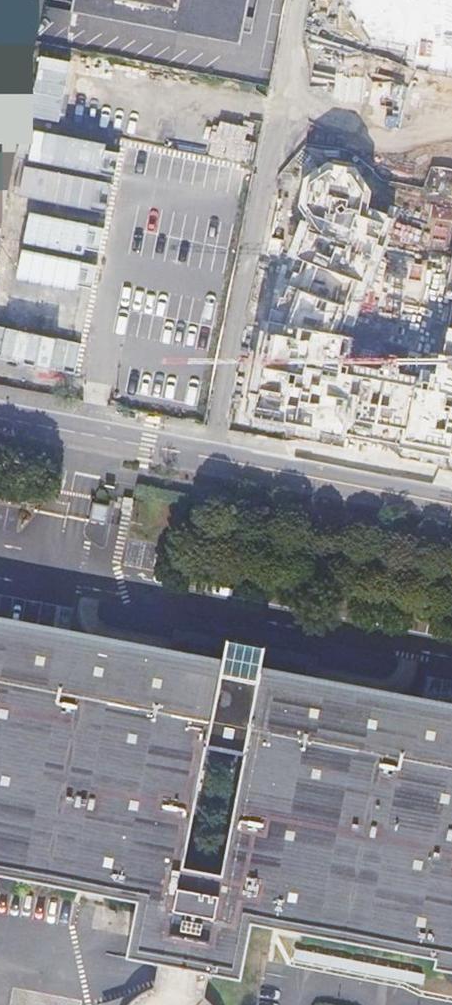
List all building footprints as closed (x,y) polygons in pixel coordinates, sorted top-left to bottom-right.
[(13,17),(16,0),(0,0),(0,14),(13,17)] [(244,42),(251,0),(76,0),(73,14),(244,42)] [(350,9),(378,48),(416,56),(414,77),(451,83),(451,0),(352,0),(350,9)] [(138,106),(131,134),(149,138),(156,111),(138,106)] [(309,190),(304,214),(311,230),(305,244),(296,270),(293,268),(281,297),(276,297),(269,318),(276,318),(269,341),(253,430),(335,445),(451,466),(451,309),(442,355),(437,354),(434,372),(419,368),(418,377),(348,363),(352,340),(392,230),(368,223),(370,197),(354,179),(331,175),(309,190)] [(109,507),(95,504),(91,520),(106,523),(109,507)] [(0,630),(0,875),(137,901),(126,958),(158,964),(209,974),(241,980),(252,924),(435,959),(433,969),(451,973),(451,717),(305,689),(306,686),(310,667),(310,663),(265,654),(266,647),(227,639),(226,646),(181,637),(180,641),(176,660),(175,664),(0,630)]
